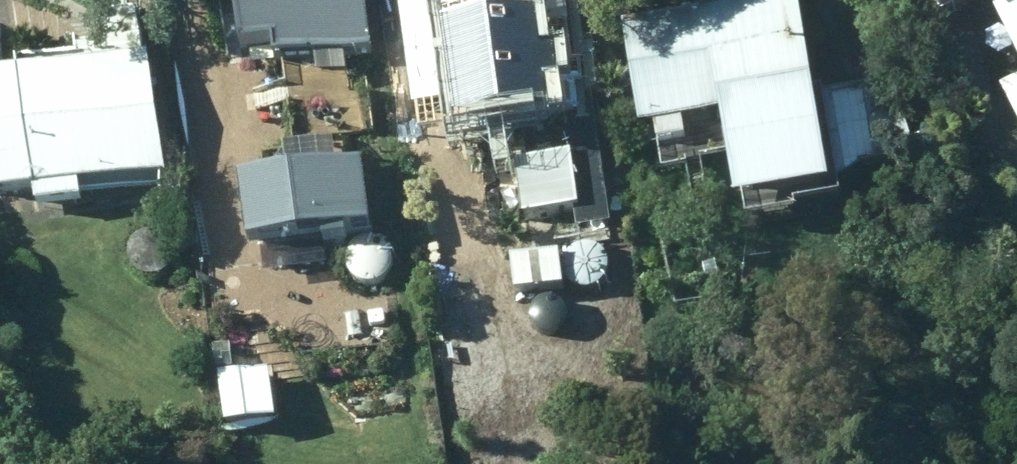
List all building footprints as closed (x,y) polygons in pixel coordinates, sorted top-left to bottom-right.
[(374,41),(367,0),(238,0),(239,32),(273,31),(273,45),(374,41)] [(622,13),(639,115),(721,102),(735,184),(827,168),(798,0),(695,0),(622,13)] [(1016,47),(1016,0),(992,0),(1016,47)] [(0,61),(0,183),(34,179),(36,199),(81,194),(79,174),(162,164),(146,43),(0,61)] [(998,78),(1016,115),(1016,69),(998,78)] [(821,84),(835,168),(915,154),(909,119),(902,121),(893,70),(821,84)] [(612,215),(597,117),(595,117),(592,93),(577,95),(574,71),(515,78),(525,150),(514,151),(522,206),(572,198),(575,220),(612,215)] [(682,112),(654,117),(659,136),(686,130),(682,112)] [(379,150),(268,162),(277,239),(387,228),(379,150)] [(532,333),(581,329),(578,291),(529,295),(532,333)]
